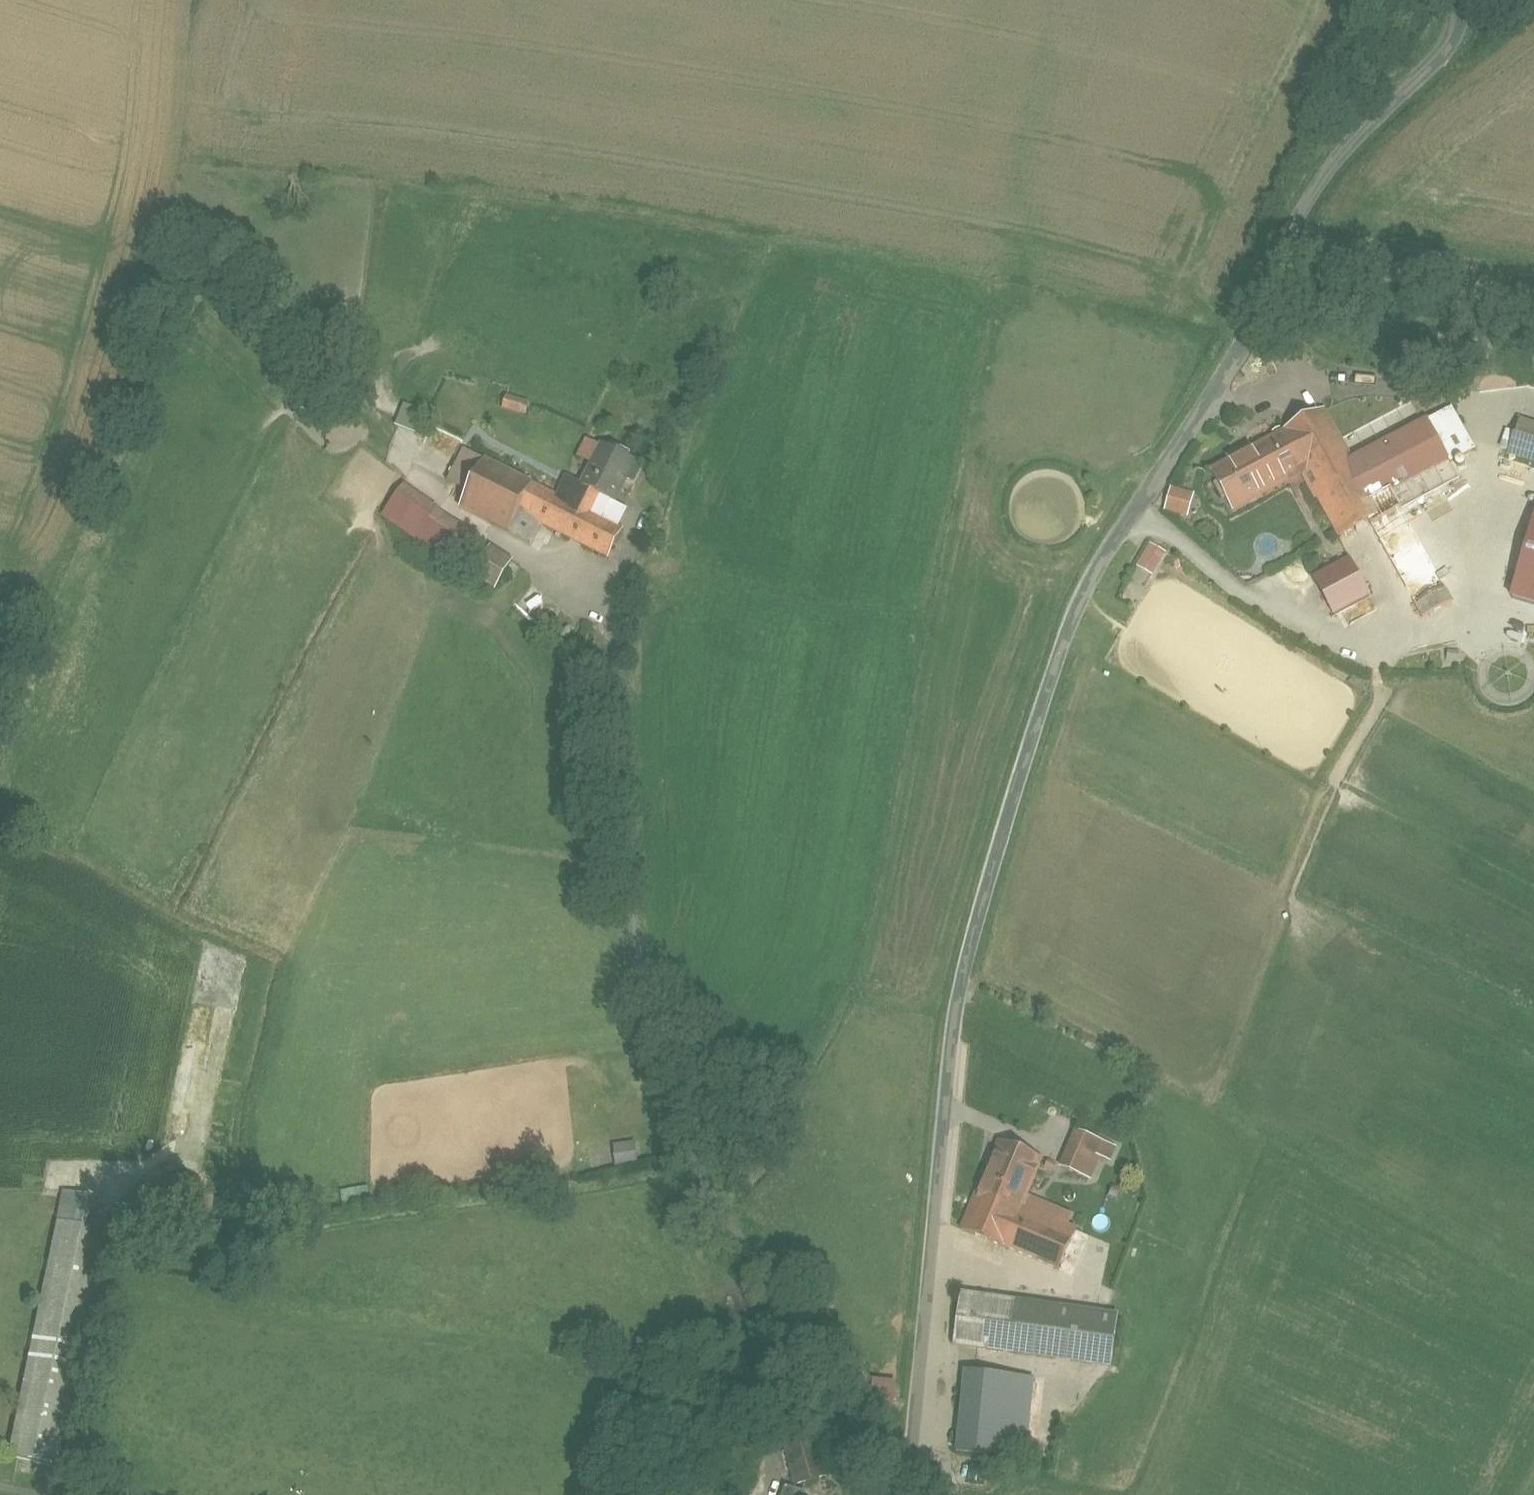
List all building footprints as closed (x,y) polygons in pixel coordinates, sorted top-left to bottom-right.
[(407,407),(403,427),(419,431),(424,411),(407,407)] [(1451,409),(1429,421),(1449,461),(1451,464),(1475,451),(1451,409)] [(1429,421),(1354,463),(1326,412),(1282,436),(1282,437),(1304,475),(1317,500),(1319,499),(1341,539),(1369,523),(1372,528),(1402,511),(1392,492),(1404,486),(1449,461),(1429,421)] [(1511,454),(1533,461),(1533,426),(1521,423),(1517,437),(1512,451),(1511,454)] [(1512,451),(1517,437),(1507,434),(1502,448),(1512,451)] [(1231,465),(1212,475),(1233,513),(1304,475),(1282,437),(1253,453),(1252,450),(1229,462),(1231,465)] [(587,487),(610,499),(624,506),(645,466),(594,440),(584,460),(598,467),(587,487)] [(453,484),(475,496),(492,463),(470,452),(453,484)] [(517,539),(528,518),(543,489),(492,463),(475,496),(466,512),(517,539)] [(628,532),(600,518),(610,499),(587,487),(573,480),(563,500),(543,489),(528,518),(613,561),(628,532)] [(407,531),(464,571),(479,549),(486,540),(410,486),(387,517),(407,531)] [(1454,603),(1465,597),(1404,486),(1392,492),(1402,511),(1454,603)] [(1172,493),(1167,511),(1182,515),(1187,497),(1172,493)] [(1187,497),(1182,515),(1189,517),(1194,499),(1187,497)] [(1454,603),(1402,511),(1372,528),(1423,620),(1454,603)] [(1512,601),(1533,607),(1533,526),(1512,601)] [(1152,546),(1142,564),(1156,572),(1165,555),(1152,546)] [(520,564),(497,548),(490,558),(476,577),(499,594),(520,564)] [(1350,562),(1314,582),(1335,619),(1370,599),(1350,562)] [(1152,577),(1156,572),(1142,564),(1138,569),(1152,577)] [(1120,1147),(1077,1130),(1063,1166),(1098,1180),(1107,1159),(1114,1162),(1120,1147)] [(1002,1140),(964,1228),(1062,1270),(1065,1263),(1080,1228),(1082,1223),(1030,1201),(1048,1159),(1002,1140)] [(642,1160),(640,1141),(618,1143),(621,1162),(642,1160)] [(374,1188),(347,1191),(349,1206),(376,1202),(374,1188)] [(63,1195),(62,1222),(93,1222),(94,1196),(63,1195)] [(110,1232),(60,1222),(14,1457),(63,1466),(110,1232)] [(967,1294),(959,1350),(1117,1370),(1124,1313),(1115,1312),(967,1294)] [(1041,1379),(971,1373),(962,1457),(1002,1461),(1033,1464),(1041,1379)] [(826,1450),(793,1457),(800,1488),(833,1481),(826,1450)]
